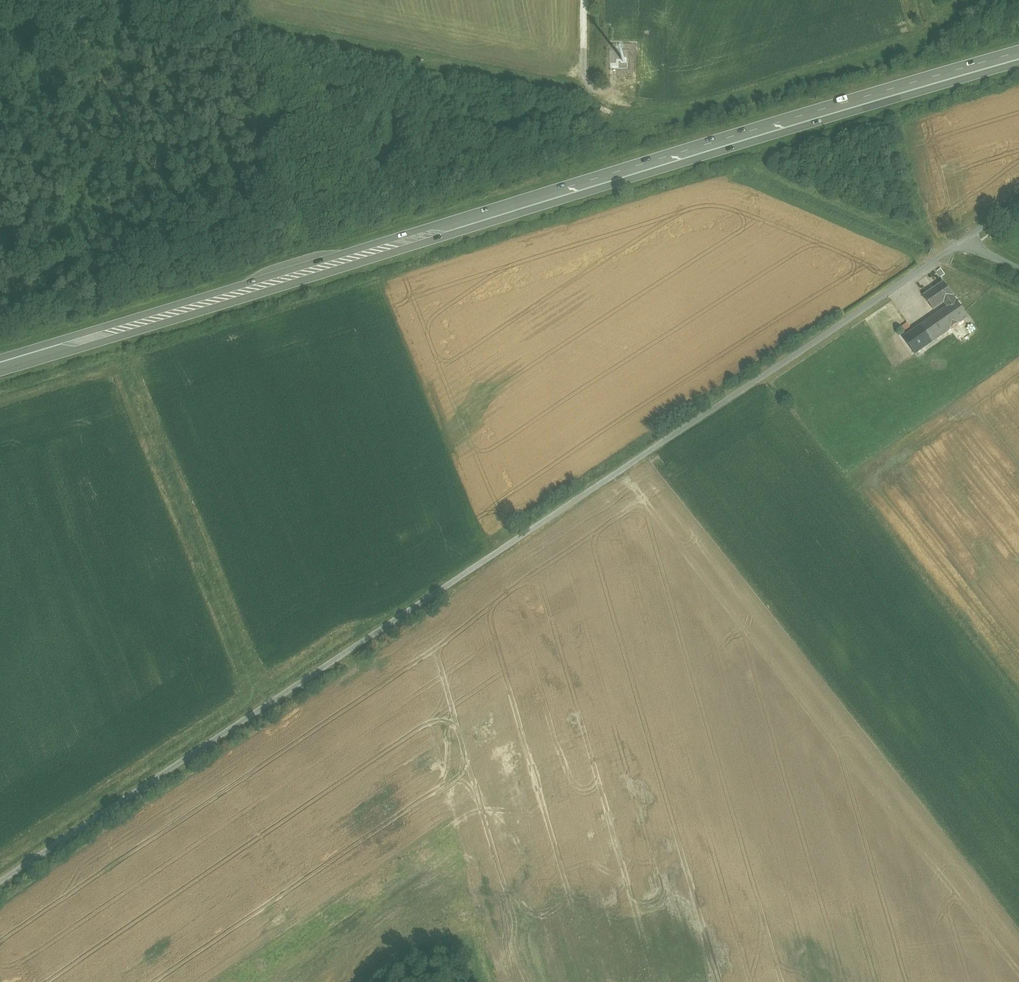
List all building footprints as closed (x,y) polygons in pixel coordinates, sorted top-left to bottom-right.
[(507,199),(483,207),(485,212),(509,204),(507,199)] [(957,300),(944,282),(924,296),(934,309),(944,303),(947,307),(957,300)] [(947,307),(903,337),(915,354),(968,317),(957,300),(947,307)]
